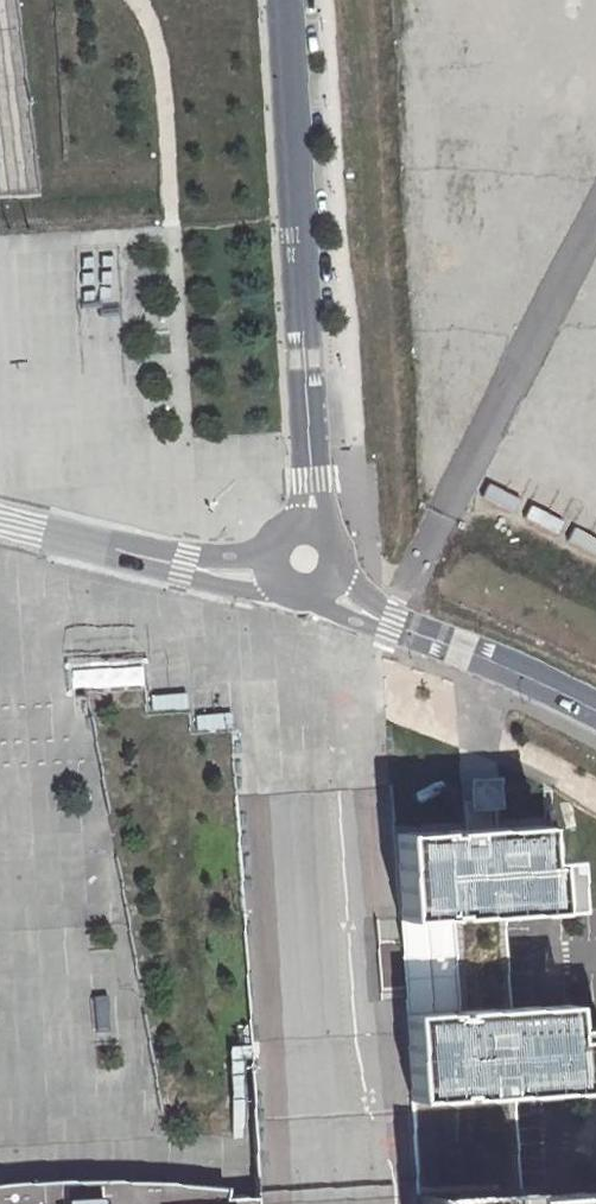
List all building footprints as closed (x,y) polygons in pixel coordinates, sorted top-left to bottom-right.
[(185,692),(148,693),(149,707),(186,706),(185,692)] [(192,705),(193,718),(229,716),(228,702),(192,705)] [(411,1192),(411,1178),(407,1107),(407,1100),(399,972),(391,834),(389,785),(375,785),(338,788),(234,794),(254,1115),(254,1130),(258,1185),(258,1196),(229,1198),(228,1188),(69,1181),(0,1184),(0,1203),(412,1203),(411,1192)] [(391,834),(399,972),(407,1100),(511,1094),(558,1091),(595,1089),(595,1026),(566,1028),(565,1005),(555,1005),(505,1009),(499,914),(568,909),(565,859),(538,860),(536,826),(499,828),(472,829),(461,830),(429,832),(417,832),(391,834)] [(516,1196),(511,1094),(407,1100),(411,1192),(412,1203),(595,1203),(595,1192),(516,1196)]
